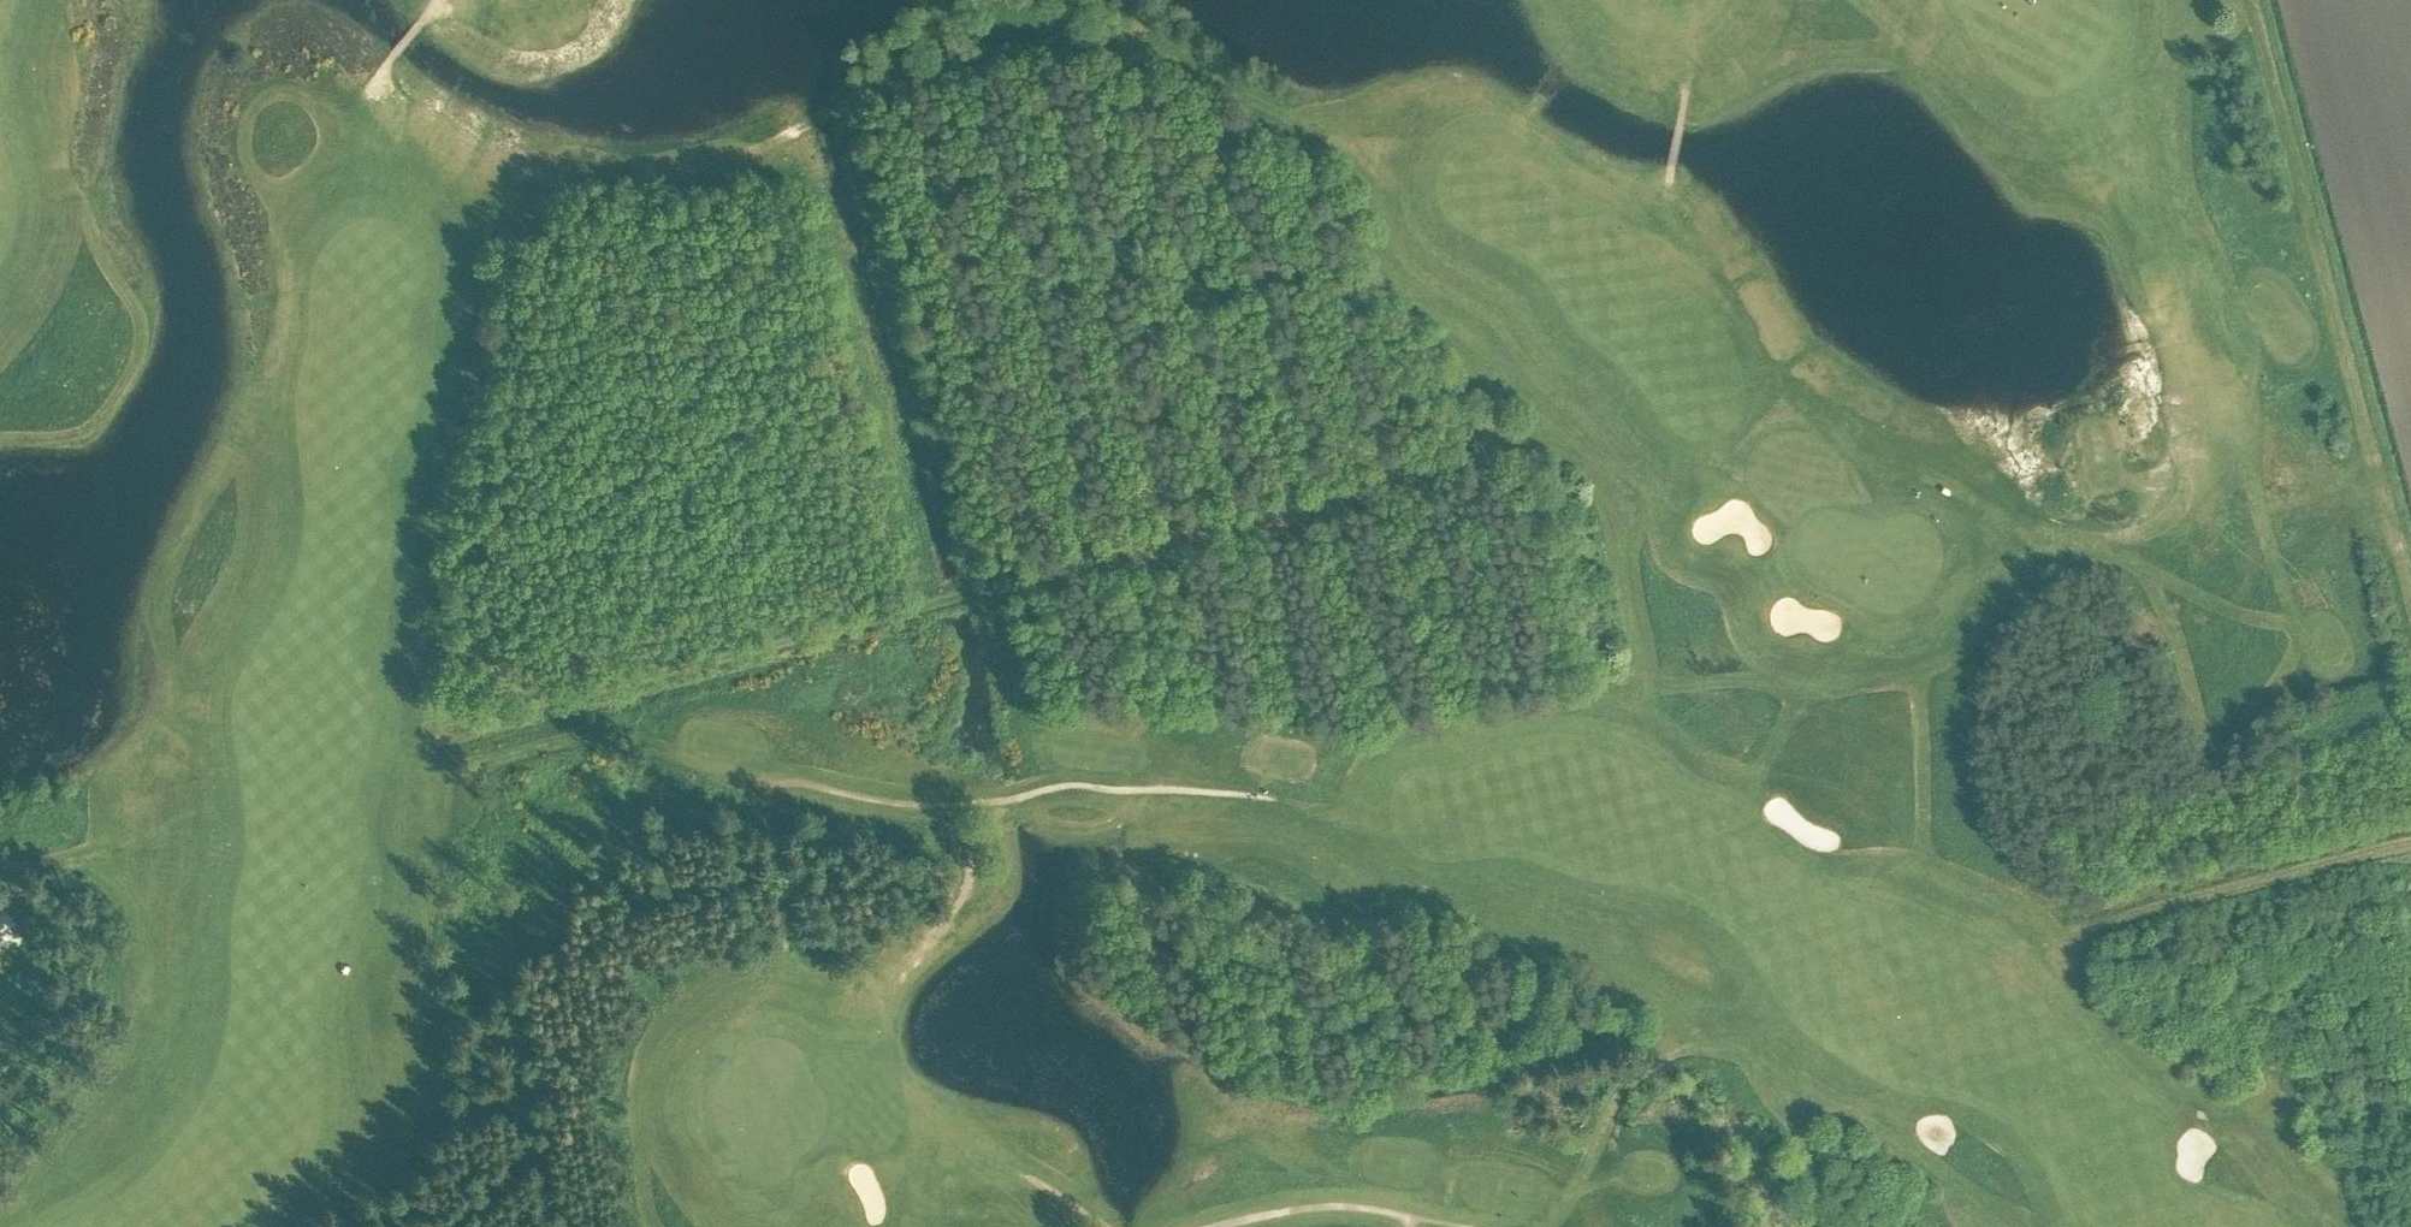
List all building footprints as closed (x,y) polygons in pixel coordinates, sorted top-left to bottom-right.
[(2219,772),(2220,763),(2204,761),(2203,770),(2219,772)]
